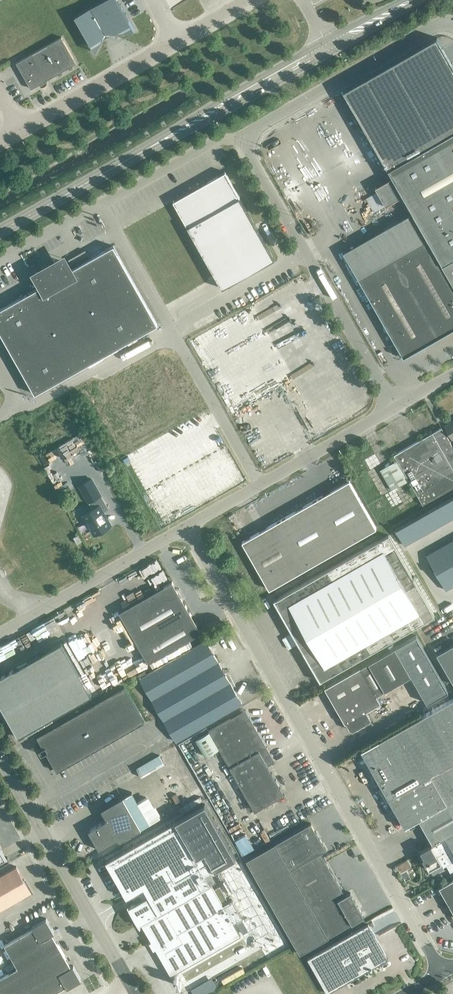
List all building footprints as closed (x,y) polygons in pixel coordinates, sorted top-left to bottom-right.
[(134,30),(117,0),(102,0),(74,16),(95,52),(103,37),(111,33),(134,30)] [(61,37),(16,62),(31,88),(39,84),(40,85),(43,86),(46,84),(47,82),(46,79),(76,63),(61,37)] [(437,37),(343,91),(382,160),(392,177),(375,187),(379,194),(400,181),(452,151),(452,66),(437,37)] [(30,46),(23,50),(25,55),(33,51),(30,46)] [(400,181),(421,219),(452,275),(452,151),(400,181)] [(273,259),(224,172),(171,202),(220,289),(273,259)] [(412,212),(343,252),(359,278),(358,279),(403,357),(452,328),(452,275),(421,219),(400,181),(379,194),(385,205),(403,195),(412,212)] [(98,209),(85,216),(93,231),(106,224),(98,209)] [(113,245),(68,270),(63,262),(49,269),(38,276),(43,284),(0,309),(0,332),(35,393),(142,333),(157,324),(113,245)] [(444,425),(452,438),(452,439),(452,420),(444,425)] [(394,454),(397,460),(380,470),(392,490),(409,480),(423,504),(452,487),(452,447),(441,427),(394,454)] [(96,534),(110,526),(102,513),(109,509),(91,479),(80,486),(93,509),(84,514),(96,534)] [(349,480),(272,524),(299,572),(376,528),(349,480)] [(394,527),(404,545),(452,518),(452,494),(394,527)] [(414,507),(391,519),(394,525),(417,513),(414,507)] [(299,572),(272,524),(241,542),(268,589),(299,572)] [(77,544),(82,541),(78,534),(73,537),(77,544)] [(434,615),(388,535),(275,600),(321,680),(434,615)] [(426,555),(446,590),(452,586),(452,539),(426,555)] [(172,581),(119,612),(129,629),(148,662),(149,662),(201,632),(172,581)] [(371,720),(366,711),(380,702),(376,695),(411,675),(427,703),(448,691),(416,635),(360,667),(324,687),(345,723),(346,722),(350,730),(352,730),(371,720)] [(19,735),(92,693),(62,641),(0,676),(0,703),(19,735)] [(176,742),(242,704),(206,641),(140,678),(176,742)] [(436,653),(442,664),(452,658),(452,644),(436,653)] [(442,664),(448,674),(452,672),(452,658),(442,664)] [(124,686),(37,736),(38,739),(57,771),(144,722),(124,686)] [(361,750),(379,781),(405,827),(419,819),(433,843),(433,844),(440,840),(452,862),(452,861),(452,698),(361,750)] [(254,811),(284,795),(267,766),(275,761),(245,710),(208,731),(254,811)] [(144,770),(167,761),(164,751),(140,761),(144,770)] [(107,820),(88,830),(92,837),(90,838),(94,844),(96,843),(99,850),(118,839),(119,841),(141,829),(140,828),(122,797),(101,809),(107,820)] [(240,935),(233,922),(242,917),(232,899),(223,904),(205,874),(235,857),(204,804),(105,861),(123,891),(126,897),(139,890),(144,898),(131,905),(131,904),(130,905),(171,975),(240,935)] [(244,847),(256,840),(245,822),(234,829),(244,847)] [(246,860),(300,954),(364,917),(350,892),(345,895),(321,853),(326,850),(310,823),(246,860)] [(443,866),(446,864),(450,871),(452,870),(452,861),(452,862),(440,840),(433,844),(433,843),(420,851),(424,857),(422,858),(429,870),(430,870),(433,875),(444,868),(443,866)] [(16,866),(0,875),(0,910),(31,892),(16,866)] [(439,887),(448,903),(452,911),(452,879),(439,887)] [(223,882),(218,885),(221,892),(226,889),(223,882)] [(236,891),(231,894),(239,908),(244,904),(236,891)] [(66,986),(67,988),(81,980),(73,965),(71,966),(52,934),(54,932),(46,918),(32,926),(33,928),(5,944),(17,968),(0,978),(0,992),(1,993),(52,993),(66,986)] [(242,919),(237,922),(243,934),(249,930),(242,919)] [(327,993),(388,959),(369,925),(308,959),(327,993)] [(157,953),(153,956),(159,966),(164,964),(157,953)] [(180,971),(173,978),(178,984),(186,977),(180,971)]
